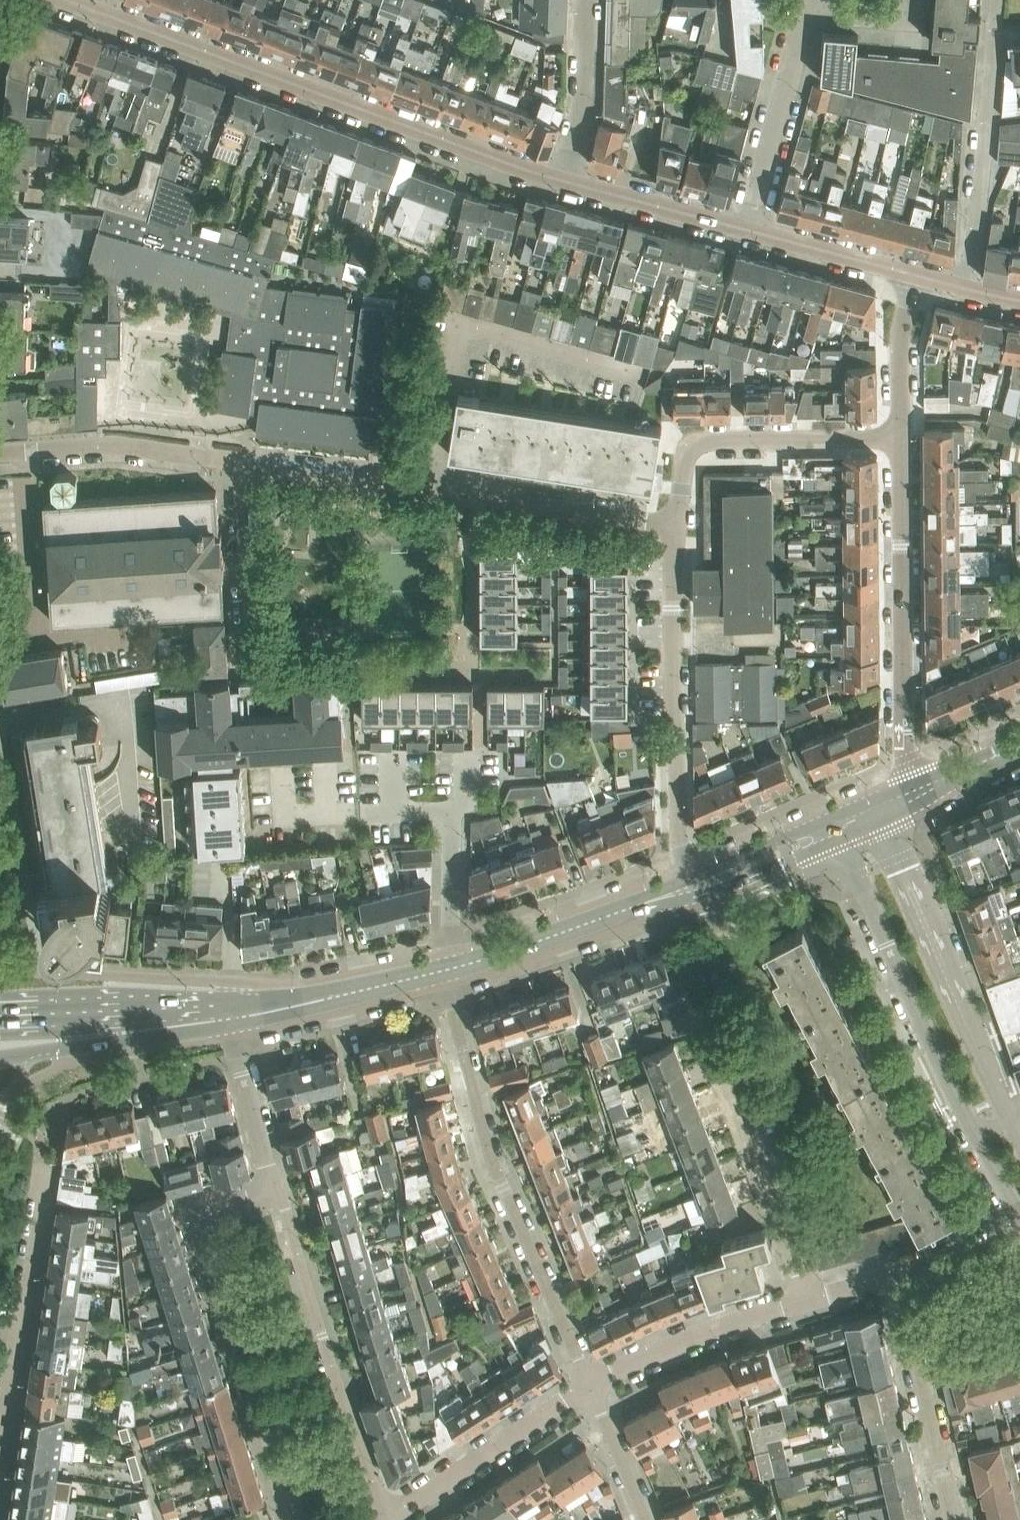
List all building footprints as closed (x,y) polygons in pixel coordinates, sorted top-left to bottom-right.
[(164,11),(169,0),(148,0),(146,4),(164,11)] [(164,11),(183,18),(190,0),(169,0),(164,11)] [(183,18),(202,25),(211,0),(190,0),(183,18)] [(202,25),(221,32),(232,2),(227,0),(211,0),(202,25)] [(221,32),(240,39),(255,0),(233,0),(232,2),(221,32)] [(240,39),(259,46),(270,16),(262,13),(267,0),(255,0),(240,39)] [(259,46),(278,53),(297,0),(286,0),(278,19),(270,16),(259,46)] [(313,16),(305,13),(309,1),(307,0),(297,0),(278,53),(297,60),(313,16)] [(382,5),(401,12),(404,4),(405,0),(384,0),(382,5)] [(424,0),(405,0),(404,4),(423,10),(426,1),(424,0)] [(485,0),(453,0),(453,4),(484,16),(485,0)] [(522,23),(533,24),(533,34),(546,39),(564,39),(565,25),(566,25),(567,0),(523,0),(522,23)] [(603,121),(633,129),(638,110),(627,107),(627,99),(637,100),(637,92),(628,92),(629,60),(630,12),(631,0),(607,0),(607,10),(606,32),(605,54),(604,76),(604,99),(603,109),(603,121)] [(653,12),(660,12),(663,7),(663,0),(631,0),(630,12),(653,12)] [(667,23),(691,29),(690,33),(708,38),(715,13),(716,13),(716,0),(673,0),(670,10),(667,23)] [(734,10),(763,11),(763,0),(733,0),(734,10)] [(935,18),(980,22),(981,12),(980,12),(981,0),(936,0),(935,18)] [(453,11),(426,1),(423,10),(449,20),(450,16),(453,11)] [(309,29),(297,60),(315,66),(335,10),(325,7),(324,10),(321,19),(313,16),(309,29)] [(346,44),(347,43),(338,40),(347,15),(335,10),(315,66),(335,74),(346,44)] [(763,23),(763,11),(734,10),(735,22),(763,23)] [(49,129),(53,112),(43,111),(27,109),(31,64),(49,71),(42,93),(47,95),(57,97),(62,76),(64,69),(61,68),(75,29),(70,27),(37,15),(29,12),(26,20),(9,69),(4,125),(49,129)] [(941,43),(977,46),(979,32),(979,33),(980,22),(935,18),(933,42),(941,43)] [(346,44),(335,74),(354,81),(375,25),(365,21),(355,47),(346,44)] [(735,22),(736,35),(764,35),(763,28),(763,25),(763,23),(735,22)] [(375,25),(354,81),(372,88),(384,58),(375,55),(385,29),(375,25)] [(473,25),(466,42),(472,45),(477,42),(479,36),(491,41),(494,33),(473,25)] [(79,66),(70,92),(82,97),(92,69),(103,39),(88,34),(84,32),(72,63),(79,66)] [(821,78),(854,87),(857,52),(858,35),(850,34),(825,32),(824,50),(821,78)] [(494,33),(491,41),(511,48),(514,40),(494,33)] [(392,95),(406,57),(405,56),(412,39),(402,35),(392,60),(384,56),(384,58),(372,88),(392,95)] [(511,48),(510,53),(531,61),(538,43),(517,35),(514,40),(511,48)] [(736,35),(737,47),(764,48),(764,35),(736,35)] [(100,72),(91,96),(102,100),(107,88),(122,46),(103,39),(92,69),(100,72)] [(1011,42),(1014,78),(1014,80),(1015,80),(1019,79),(1019,41),(1011,42)] [(930,58),(926,106),(964,116),(971,118),(977,46),(941,43),(939,59),(930,58)] [(406,57),(392,95),(419,105),(430,75),(439,51),(427,46),(425,51),(410,45),(406,57)] [(122,46),(107,88),(115,91),(108,108),(118,111),(128,83),(140,53),(122,46)] [(763,70),(765,70),(764,67),(764,48),(737,47),(738,64),(763,70)] [(857,52),(854,87),(926,106),(930,58),(857,52)] [(118,112),(114,123),(134,130),(159,60),(140,53),(128,83),(138,87),(127,115),(118,112)] [(430,75),(419,105),(441,113),(452,82),(459,63),(461,57),(453,53),(443,80),(430,75)] [(714,57),(701,54),(695,78),(703,80),(708,81),(714,57)] [(708,81),(720,84),(726,60),(714,57),(708,81)] [(159,60),(134,130),(142,133),(149,116),(161,120),(169,97),(166,96),(177,67),(173,65),(159,60)] [(720,84),(732,87),(738,64),(726,60),(720,84)] [(452,82),(441,113),(447,115),(460,120),(462,121),(473,91),(460,86),(468,67),(459,63),(452,82)] [(743,95),(756,99),(763,70),(738,64),(732,87),(728,104),(740,107),(743,95)] [(473,91),(462,121),(484,129),(502,79),(506,70),(496,67),(486,96),(473,91)] [(188,105),(180,127),(186,129),(185,133),(181,145),(202,152),(207,137),(226,85),(221,83),(192,72),(189,71),(182,103),(188,105)] [(548,153),(564,109),(556,107),(558,100),(554,99),(559,86),(554,84),(554,72),(545,71),(545,86),(544,96),(526,144),(548,153)] [(1001,115),(1018,113),(1015,80),(1014,80),(1014,78),(1005,79),(1005,78),(1004,78),(1001,115)] [(502,79),(484,129),(507,137),(518,107),(522,96),(508,91),(511,83),(502,79)] [(813,82),(807,103),(826,108),(831,87),(813,82)] [(537,83),(534,92),(537,93),(544,96),(545,86),(537,83)] [(831,87),(826,108),(847,113),(852,93),(831,87)] [(238,89),(218,142),(240,150),(244,152),(264,99),(260,97),(242,91),(238,89)] [(518,107),(507,137),(526,144),(544,96),(537,93),(530,112),(518,107)] [(852,93),(847,113),(867,119),(871,98),(852,93)] [(893,103),(871,98),(867,119),(888,124),(893,103)] [(244,152),(241,159),(251,163),(263,132),(271,135),(282,105),(264,99),(244,152)] [(908,129),(912,108),(893,103),(888,124),(908,129)] [(278,137),(266,168),(276,172),(283,154),(284,154),(288,142),(299,112),(291,109),(282,105),(271,135),(278,137)] [(70,131),(72,127),(76,116),(78,110),(54,108),(53,112),(49,129),(70,131)] [(288,142),(284,154),(293,158),(287,183),(300,186),(309,150),(321,120),(320,119),(299,112),(288,142)] [(691,127),(672,121),(673,115),(663,112),(663,119),(656,181),(676,186),(691,127)] [(932,113),(927,136),(947,139),(947,135),(951,118),(932,113)] [(86,119),(76,116),(72,127),(82,131),(86,119)] [(951,118),(947,135),(954,137),(953,158),(960,159),(963,121),(951,118)] [(749,125),(724,119),(722,127),(704,194),(728,200),(749,125)] [(309,150),(300,186),(311,189),(320,154),(330,158),(343,128),(321,120),(309,150)] [(1001,122),(999,136),(1019,138),(1019,120),(1001,122)] [(633,129),(603,121),(602,121),(590,162),(620,171),(633,129)] [(690,154),(681,188),(704,194),(722,127),(706,123),(697,156),(690,154)] [(324,187),(319,206),(327,208),(331,189),(334,190),(340,162),(348,165),(351,166),(362,135),(359,134),(343,128),(330,158),(324,187)] [(91,133),(69,132),(69,144),(91,145),(91,133)] [(352,166),(347,186),(354,188),(352,197),(362,200),(369,172),(380,142),(362,135),(351,166),(352,166)] [(998,149),(1019,151),(1019,138),(999,136),(998,149)] [(3,137),(0,171),(0,180),(43,184),(43,158),(49,159),(51,141),(3,137)] [(362,200),(358,219),(368,222),(379,176),(391,181),(403,150),(400,149),(380,142),(369,172),(362,200)] [(784,185),(777,213),(801,219),(807,194),(812,176),(808,175),(799,173),(806,149),(796,146),(785,185),(784,185)] [(1011,161),(1019,163),(1019,151),(998,149),(997,161),(1011,162),(1011,161)] [(393,197),(382,228),(411,239),(434,178),(412,170),(417,155),(403,150),(391,181),(388,196),(393,197)] [(102,186),(97,205),(106,208),(149,220),(161,174),(164,162),(148,158),(140,183),(123,192),(102,186)] [(807,194),(801,219),(820,225),(834,169),(836,162),(824,159),(818,178),(812,176),(807,194)] [(1002,184),(1019,187),(1019,163),(1011,161),(1011,162),(1002,184)] [(888,212),(880,241),(884,242),(902,247),(917,191),(921,168),(912,166),(909,177),(902,175),(891,213),(888,212)] [(847,172),(834,169),(820,225),(840,230),(848,202),(847,201),(840,200),(847,172)] [(201,190),(161,174),(149,220),(193,233),(194,210),(201,190)] [(848,202),(840,230),(860,236),(877,180),(863,177),(856,204),(850,202),(848,202)] [(83,178),(78,200),(91,203),(96,184),(97,181),(83,178)] [(434,178),(411,239),(425,244),(433,222),(430,221),(433,212),(444,216),(447,210),(460,214),(466,190),(465,190),(456,186),(434,178)] [(877,180),(860,236),(880,241),(888,212),(881,211),(888,183),(877,180)] [(460,214),(451,255),(463,258),(467,241),(479,243),(482,229),(488,198),(473,195),(473,193),(466,190),(460,214)] [(917,191),(902,247),(923,252),(926,253),(928,254),(935,225),(933,224),(931,224),(923,222),(927,208),(931,209),(933,195),(931,195),(917,191)] [(527,195),(518,226),(529,229),(520,260),(530,262),(547,200),(527,195)] [(935,225),(928,254),(954,261),(954,260),(954,257),(958,197),(945,196),(943,227),(935,225)] [(488,198),(482,229),(497,233),(488,270),(499,273),(503,274),(506,261),(519,205),(488,198)] [(78,200),(75,211),(104,214),(106,208),(97,205),(91,203),(78,200)] [(547,200),(530,262),(541,265),(545,249),(554,252),(558,237),(566,205),(547,200)] [(566,239),(553,284),(565,287),(586,211),(566,205),(558,237),(566,239)] [(77,390),(77,409),(77,428),(98,427),(98,426),(98,373),(107,373),(107,355),(121,355),(122,319),(117,277),(233,310),(228,348),(223,348),(215,408),(250,412),(250,408),(259,409),(256,432),(373,448),(378,414),(371,413),(373,393),(385,395),(397,306),(363,302),(361,311),(348,309),(349,296),(269,286),(277,257),(264,253),(249,249),(235,245),(220,241),(201,235),(193,233),(149,220),(106,208),(104,214),(100,228),(88,269),(109,274),(108,318),(77,318),(77,363),(77,378),(77,390)] [(100,228),(104,214),(75,211),(72,211),(71,225),(100,228)] [(586,211),(565,287),(575,290),(587,245),(596,247),(605,216),(586,211)] [(0,216),(0,255),(28,257),(31,218),(0,216)] [(624,221),(605,216),(596,247),(606,250),(599,277),(608,279),(624,221)] [(1007,281),(1012,243),(1005,242),(1007,220),(992,219),(988,243),(983,277),(1007,281)] [(253,237),(249,249),(264,253),(272,228),(258,223),(253,237)] [(648,228),(628,223),(613,279),(633,285),(635,277),(648,228)] [(201,235),(220,241),(223,232),(203,226),(201,235)] [(224,227),(223,232),(220,241),(235,245),(238,233),(239,231),(224,227)] [(264,253),(277,257),(281,258),(284,248),(287,235),(288,233),(272,228),(264,253)] [(648,228),(635,277),(654,283),(667,233),(648,228)] [(238,233),(235,245),(249,249),(253,237),(238,233)] [(654,283),(649,300),(659,303),(669,267),(678,270),(686,238),(667,233),(654,283)] [(354,234),(348,260),(369,265),(375,239),(354,234)] [(685,272),(677,301),(689,304),(706,244),(686,238),(678,270),(685,272)] [(1019,244),(1012,243),(1007,281),(1007,282),(1009,274),(1019,276),(1019,238),(1019,244)] [(689,304),(689,305),(715,313),(724,282),(717,280),(725,249),(706,244),(689,304)] [(284,248),(281,258),(290,261),(295,262),(296,262),(299,253),(284,248)] [(727,316),(738,318),(755,257),(737,252),(728,284),(735,286),(727,316)] [(763,293),(765,293),(773,262),(772,262),(755,257),(738,318),(747,321),(755,291),(763,293)] [(324,271),(344,276),(347,265),(327,259),(326,262),(324,271)] [(347,265),(344,276),(366,282),(369,267),(348,261),(347,265)] [(773,262),(765,293),(767,294),(775,296),(767,326),(776,329),(793,267),(776,263),(773,262)] [(802,303),(803,303),(811,272),(810,272),(793,267),(776,329),(785,331),(794,301),(802,303)] [(811,272),(803,303),(805,304),(813,306),(805,336),(814,338),(817,328),(832,278),(811,272)] [(854,284),(832,278),(817,328),(828,331),(833,311),(845,314),(854,284)] [(469,286),(445,280),(439,304),(464,310),(469,286)] [(854,284),(845,314),(876,323),(876,290),(854,284)] [(49,299),(83,300),(83,287),(50,286),(49,299)] [(469,289),(464,310),(478,315),(493,319),(499,295),(494,294),(484,291),(483,293),(469,289)] [(29,330),(24,330),(26,305),(30,306),(30,294),(0,292),(0,329),(29,330)] [(422,312),(424,299),(405,294),(403,310),(422,312)] [(499,295),(493,319),(514,325),(515,325),(521,301),(499,295)] [(521,301),(515,325),(532,330),(539,306),(521,301)] [(82,318),(92,318),(93,303),(83,302),(82,318)] [(936,305),(924,352),(924,361),(936,361),(937,358),(942,339),(952,342),(953,342),(960,312),(936,305)] [(539,306),(532,330),(551,335),(557,316),(558,311),(539,306)] [(576,321),(570,341),(590,346),(597,321),(598,317),(578,312),(576,321)] [(948,393),(948,400),(969,403),(970,401),(973,379),(975,363),(978,350),(976,350),(983,317),(961,312),(960,312),(953,342),(952,347),(966,350),(962,377),(949,375),(948,393)] [(576,321),(557,316),(551,335),(570,341),(576,321)] [(983,317),(976,350),(978,350),(1001,354),(1009,322),(983,317)] [(590,346),(614,353),(621,327),(597,321),(590,346)] [(682,332),(693,336),(696,337),(700,325),(685,321),(682,332)] [(1009,322),(1001,354),(1014,356),(1010,383),(1019,385),(1019,324),(1009,322)] [(614,353),(614,354),(633,359),(641,330),(622,324),(621,327),(614,353)] [(27,367),(27,366),(34,367),(35,349),(28,349),(29,330),(0,329),(0,365),(27,367)] [(641,330),(633,359),(651,365),(651,364),(657,344),(660,335),(641,330)] [(713,333),(709,346),(730,353),(733,339),(713,333)] [(751,344),(733,339),(730,353),(744,357),(747,358),(751,344)] [(691,359),(704,359),(703,344),(691,341),(691,359)] [(821,360),(876,360),(876,347),(855,347),(855,341),(843,341),(843,347),(821,346),(821,351),(821,360)] [(676,350),(657,344),(651,364),(666,368),(674,356),(676,350)] [(771,349),(751,344),(747,358),(766,364),(771,349)] [(771,347),(771,349),(766,364),(769,365),(786,365),(790,352),(771,347)] [(730,353),(718,349),(719,367),(730,366),(730,353)] [(786,365),(791,365),(807,365),(810,354),(791,349),(790,352),(786,365)] [(811,351),(810,354),(807,365),(821,365),(821,360),(821,351),(811,351)] [(744,381),(744,357),(730,353),(730,366),(730,381),(744,381)] [(46,367),(46,379),(77,378),(77,363),(46,367)] [(847,365),(847,388),(876,388),(876,364),(847,365)] [(803,376),(807,365),(791,365),(791,376),(803,376)] [(821,365),(807,365),(803,376),(821,376),(821,365)] [(973,379),(970,401),(979,400),(991,403),(997,371),(984,368),(982,380),(973,379)] [(662,385),(662,393),(662,418),(705,417),(704,384),(704,375),(680,375),(680,385),(662,385)] [(937,375),(925,375),(925,392),(937,391),(937,375)] [(41,380),(40,380),(40,392),(77,390),(77,378),(46,379),(41,380)] [(770,416),(792,415),(798,396),(794,396),(794,384),(784,384),(784,382),(770,382),(770,383),(770,416)] [(744,384),(745,416),(770,416),(770,383),(744,384)] [(730,384),(704,384),(705,417),(731,416),(730,384)] [(877,414),(876,388),(847,388),(834,389),(835,398),(823,399),(823,400),(812,400),(812,389),(804,389),(797,411),(797,415),(877,414)] [(77,428),(77,409),(35,413),(33,391),(26,392),(26,391),(0,393),(0,434),(77,428)] [(948,393),(924,394),(925,408),(948,408),(948,400),(948,393)] [(653,485),(654,479),(664,479),(663,461),(657,460),(662,426),(640,422),(640,428),(479,403),(480,397),(459,394),(458,394),(449,453),(481,458),(653,485)] [(987,420),(990,421),(1014,428),(1016,413),(990,405),(987,420)] [(990,421),(987,433),(1005,439),(1012,441),(1013,434),(1014,428),(990,421)] [(965,428),(925,428),(925,455),(958,460),(958,440),(965,440),(965,428)] [(1009,458),(1012,458),(1019,460),(1019,435),(1013,434),(1012,441),(1009,458)] [(1005,439),(1001,456),(1009,458),(1012,441),(1005,439)] [(815,463),(815,474),(877,474),(877,454),(844,455),(844,462),(815,463)] [(789,455),(789,475),(802,475),(802,455),(789,455)] [(925,480),(987,480),(987,468),(958,468),(958,460),(925,455),(925,480)] [(1001,456),(1000,456),(1001,472),(1012,472),(1012,458),(1009,458),(1001,456)] [(1012,458),(1012,472),(1019,473),(1019,460),(1012,458)] [(228,669),(227,650),(225,619),(224,619),(223,614),(223,610),(224,609),(222,569),(224,569),(222,530),(219,530),(216,490),(72,500),(72,495),(73,495),(78,489),(77,476),(71,471),(58,472),(53,478),(54,491),(60,496),(61,500),(45,502),(47,542),(45,542),(47,581),(50,581),(53,621),(196,611),(197,622),(195,622),(198,671),(228,669)] [(729,622),(773,622),(773,619),(772,619),(772,617),(771,601),(773,601),(773,598),(771,598),(771,594),(771,583),(773,583),(773,580),(771,580),(771,575),(771,569),(776,569),(776,562),(771,562),(771,546),(773,546),(773,544),(771,544),(771,538),(771,527),(772,527),(772,525),(771,525),(771,508),(772,508),(772,506),(771,506),(770,495),(770,490),(772,490),(772,488),(770,488),(770,472),(714,472),(704,472),(705,565),(696,565),(696,605),(728,604),(729,622)] [(783,472),(770,472),(770,488),(772,488),(772,490),(770,490),(770,495),(783,495),(783,475),(783,472)] [(878,492),(877,474),(815,474),(803,474),(803,486),(845,486),(845,493),(878,492)] [(987,480),(925,480),(925,502),(958,501),(958,499),(975,498),(975,492),(987,492),(987,480)] [(801,512),(878,511),(878,492),(845,493),(825,493),(825,500),(801,500),(801,512)] [(925,502),(926,523),(975,523),(987,523),(987,511),(973,512),(973,502),(958,502),(958,501),(925,502)] [(878,511),(801,512),(796,512),(796,524),(815,524),(845,523),(845,532),(845,536),(878,535),(878,511)] [(1013,522),(1007,522),(1002,522),(1002,542),(1013,541),(1013,522)] [(975,523),(926,523),(926,542),(959,542),(975,542),(975,523)] [(878,555),(878,535),(845,536),(845,544),(816,544),(816,555),(878,555)] [(788,539),(788,556),(802,555),(802,536),(790,537),(788,539)] [(784,538),(771,538),(771,544),(773,544),(773,546),(784,546),(784,538)] [(926,561),(988,561),(988,550),(988,549),(959,550),(959,542),(926,542),(926,561)] [(784,546),(773,546),(771,546),(771,562),(776,562),(784,562),(784,556),(784,546)] [(518,547),(481,547),(481,566),(518,566),(518,547)] [(845,566),(845,574),(878,574),(878,555),(816,555),(816,566),(845,566)] [(540,558),(540,567),(551,567),(551,558),(540,558)] [(1011,574),(1010,560),(1001,560),(1001,574),(1011,574)] [(926,561),(926,580),(926,582),(959,583),(959,580),(959,572),(988,572),(988,561),(926,561)] [(628,565),(592,565),(592,583),(628,583),(628,565)] [(518,566),(481,566),(481,584),(518,584),(518,566)] [(551,574),(542,574),(542,584),(551,584),(551,574)] [(567,584),(567,574),(559,574),(559,584),(567,584)] [(878,593),(878,574),(845,574),(845,582),(816,582),(816,593),(878,593)] [(773,575),(773,580),(773,583),(773,588),(790,588),(790,575),(773,575)] [(959,584),(959,583),(926,582),(926,603),(988,602),(988,592),(959,592),(959,584)] [(628,583),(592,583),(592,602),(628,602),(628,583)] [(1016,583),(1006,583),(1006,602),(1018,602),(1016,583)] [(518,584),(481,584),(481,603),(518,603),(518,584)] [(551,584),(542,584),(542,595),(551,595),(551,594),(551,584)] [(559,592),(559,602),(567,602),(567,591),(559,592)] [(879,615),(878,593),(816,593),(816,605),(846,604),(846,613),(846,615),(879,615)] [(785,594),(771,594),(771,598),(773,598),(773,601),(771,601),(772,617),(784,617),(785,616),(785,594)] [(567,602),(559,602),(559,612),(559,613),(567,612),(567,602)] [(628,602),(592,602),(592,620),(628,620),(628,602)] [(988,615),(988,602),(926,603),(927,622),(927,623),(959,623),(959,622),(959,615),(988,615)] [(1006,602),(1006,614),(1013,614),(1019,614),(1019,606),(1018,602),(1006,602)] [(518,603),(481,603),(481,621),(518,621),(518,603)] [(542,620),(551,620),(551,610),(542,610),(542,620)] [(879,635),(879,616),(879,615),(846,615),(846,616),(846,623),(801,624),(801,636),(879,635)] [(551,631),(551,620),(542,620),(542,631),(551,631)] [(628,620),(592,620),(592,638),(628,638),(628,620)] [(518,621),(481,621),(481,640),(518,640),(518,621)] [(927,623),(927,626),(927,664),(960,650),(959,625),(959,623),(927,623)] [(568,627),(559,627),(559,638),(568,638),(568,627)] [(879,655),(879,635),(801,636),(801,648),(830,647),(830,655),(846,655),(879,655)] [(568,638),(559,638),(559,642),(559,648),(568,648),(568,638)] [(628,638),(592,638),(592,656),(628,656),(628,638)] [(994,640),(983,644),(986,651),(997,647),(994,640)] [(983,644),(969,650),(972,658),(986,652),(986,651),(983,644)] [(62,648),(0,658),(0,668),(5,698),(28,694),(30,707),(44,705),(43,699),(70,695),(69,687),(68,687),(62,648)] [(879,672),(879,655),(846,655),(846,667),(819,667),(819,682),(866,681),(866,673),(879,672)] [(1013,655),(990,664),(1002,693),(1014,688),(1016,690),(1019,689),(1019,671),(1013,655)] [(628,656),(592,656),(592,675),(629,675),(628,656)] [(697,663),(698,716),(777,715),(786,715),(786,707),(785,707),(784,664),(777,664),(777,662),(740,662),(739,668),(735,668),(733,662),(697,663)] [(568,664),(559,664),(559,674),(568,674),(568,664)] [(938,664),(927,668),(927,678),(941,672),(938,664)] [(1002,693),(990,664),(968,674),(980,702),(982,701),(985,704),(992,701),(992,697),(1002,693)] [(201,715),(157,718),(160,764),(200,762),(200,768),(195,768),(200,850),(246,847),(241,765),(235,766),(234,755),(344,747),(339,674),(329,675),(328,674),(297,676),(296,676),(296,680),(295,680),(296,680),(242,681),(242,680),(228,681),(199,683),(201,715)] [(568,674),(559,674),(559,684),(568,684),(568,674)] [(980,702),(968,674),(946,683),(958,712),(969,707),(971,709),(978,706),(978,703),(980,702)] [(629,675),(592,675),(592,693),(629,693),(629,675)] [(381,683),(363,683),(363,720),(381,720),(381,683)] [(399,683),(381,683),(381,720),(399,720),(399,683)] [(418,683),(399,683),(399,720),(418,720),(418,683)] [(436,683),(418,683),(418,720),(436,720),(436,683)] [(455,683),(436,683),(436,720),(455,720),(455,683)] [(473,683),(455,683),(455,720),(473,720),(473,683)] [(507,683),(488,683),(488,720),(507,720),(507,683)] [(526,683),(507,683),(507,720),(508,720),(508,732),(523,732),(523,720),(526,720),(526,683)] [(545,683),(526,683),(526,720),(545,720),(545,683)] [(958,712),(946,683),(927,691),(928,725),(947,716),(948,719),(957,715),(956,713),(958,712)] [(879,696),(879,685),(859,693),(863,703),(879,696)] [(786,724),(821,709),(833,704),(827,690),(786,707),(786,715),(786,719),(786,724)] [(560,704),(560,693),(552,693),(552,704),(560,704)] [(629,693),(592,693),(592,711),(629,711),(629,693)] [(821,709),(825,718),(842,711),(838,701),(833,704),(821,709)] [(880,745),(879,712),(849,725),(861,753),(862,753),(863,755),(874,751),(873,748),(880,745)] [(63,942),(64,942),(66,938),(128,945),(132,906),(134,893),(112,891),(112,885),(93,763),(95,762),(97,761),(98,759),(100,757),(101,755),(102,753),(103,751),(103,749),(103,746),(102,740),(103,740),(99,718),(98,717),(98,716),(97,715),(96,714),(94,713),(93,713),(91,713),(78,715),(64,717),(65,725),(26,731),(27,732),(16,734),(23,777),(39,876),(37,877),(38,883),(42,882),(47,917),(48,921),(45,924),(45,927),(46,931),(47,935),(50,935),(51,937),(53,937),(53,940),(56,941),(61,942),(63,942)] [(630,715),(607,717),(608,728),(631,727),(630,715)] [(719,720),(698,720),(693,721),(694,737),(719,736),(719,720)] [(747,720),(740,720),(749,739),(756,736),(755,735),(749,724),(747,720)] [(861,753),(849,725),(826,734),(838,763),(847,759),(848,761),(860,757),(859,754),(861,753)] [(633,728),(615,730),(617,745),(635,742),(633,728)] [(780,730),(769,735),(775,750),(779,749),(787,746),(780,730)] [(838,763),(826,734),(792,748),(802,772),(813,767),(815,772),(817,771),(819,773),(826,771),(826,767),(838,763)] [(382,748),(382,739),(371,739),(371,748),(382,748)] [(392,739),(382,739),(382,748),(392,748),(392,739)] [(418,748),(418,739),(407,739),(407,748),(418,748)] [(418,739),(418,748),(428,748),(428,739),(418,739)] [(454,739),(443,739),(443,748),(454,748),(454,739)] [(454,739),(454,748),(464,748),(464,739),(454,739)] [(507,740),(497,740),(497,749),(507,749),(507,740)] [(703,743),(694,743),(694,763),(708,757),(703,743)] [(753,749),(730,758),(748,800),(759,796),(761,798),(768,795),(768,792),(771,791),(759,762),(753,749)] [(777,754),(759,762),(771,791),(773,790),(775,792),(782,789),(782,786),(793,781),(784,760),(781,753),(777,754)] [(726,810),(727,809),(728,812),(739,807),(738,805),(748,800),(736,772),(730,758),(708,768),(714,781),(726,810)] [(515,773),(525,773),(525,765),(515,765),(515,773)] [(536,765),(525,765),(525,773),(536,773),(536,765)] [(586,776),(547,779),(556,803),(558,802),(592,792),(586,776)] [(514,797),(548,789),(546,780),(512,787),(514,797)] [(696,823),(714,815),(717,817),(723,814),(723,811),(726,810),(714,781),(695,789),(695,814),(696,823)] [(616,790),(618,795),(637,842),(639,841),(640,843),(650,839),(649,837),(656,834),(655,782),(635,786),(635,787),(616,790)] [(1018,783),(1000,790),(1019,838),(1019,787),(1018,783)] [(985,810),(994,830),(1003,826),(1014,852),(1019,849),(1019,838),(1000,790),(980,799),(985,810)] [(169,795),(162,796),(165,850),(172,849),(169,795)] [(618,795),(596,804),(614,851),(626,846),(627,848),(637,844),(636,842),(637,842),(618,795)] [(614,851),(596,804),(593,798),(585,801),(590,814),(577,820),(592,859),(594,859),(595,861),(605,857),(605,854),(614,851)] [(1006,859),(994,830),(985,810),(964,819),(977,847),(987,843),(996,863),(1006,859)] [(480,818),(476,818),(482,834),(504,827),(501,819),(499,814),(496,814),(480,818)] [(472,819),(472,837),(482,834),(476,818),(472,819)] [(964,819),(943,827),(950,845),(962,877),(974,873),(969,861),(966,852),(977,847),(964,819)] [(532,833),(510,840),(524,883),(534,880),(536,882),(543,880),(544,876),(547,875),(532,833)] [(559,838),(537,846),(547,875),(549,875),(551,877),(558,874),(559,871),(569,868),(559,838)] [(487,848),(491,862),(501,891),(503,890),(506,892),(513,890),(513,887),(524,883),(510,840),(487,848)] [(420,884),(402,888),(410,919),(412,919),(414,921),(421,919),(422,916),(431,914),(432,845),(392,848),(396,865),(402,863),(402,865),(418,864),(420,884)] [(335,852),(303,855),(305,866),(313,865),(313,867),(322,866),(324,881),(340,879),(335,852)] [(262,869),(282,865),(281,857),(280,853),(259,854),(262,869)] [(251,855),(232,857),(233,881),(244,881),(243,866),(252,865),(251,855)] [(297,855),(281,857),(282,865),(283,869),(299,867),(297,855)] [(409,919),(410,919),(402,888),(393,891),(385,861),(374,863),(389,924),(397,922),(398,925),(410,922),(409,919)] [(501,891),(491,862),(471,869),(471,901),(489,895),(491,897),(498,895),(498,892),(501,891)] [(380,926),(389,924),(374,863),(363,866),(371,896),(360,898),(368,929),(370,929),(373,931),(380,930),(380,926)] [(144,865),(143,877),(155,878),(156,866),(144,865)] [(1010,869),(1014,879),(1019,877),(1019,865),(1010,869)] [(318,939),(313,908),(302,909),(296,880),(285,882),(296,943),(305,942),(306,945),(317,943),(316,940),(318,939)] [(268,910),(269,915),(275,947),(278,947),(280,949),(287,948),(288,945),(296,943),(285,882),(274,884),(276,893),(266,894),(268,910)] [(967,926),(1009,911),(1001,887),(958,902),(959,904),(964,918),(966,917),(969,924),(966,925),(967,926)] [(342,935),(337,903),(334,888),(310,892),(313,908),(318,939),(330,937),(330,940),(341,938),(340,935),(342,935)] [(275,947),(269,915),(268,910),(256,912),(253,892),(243,894),(244,953),(260,950),(262,952),(271,951),(272,948),(275,947)] [(148,912),(145,946),(168,948),(168,936),(184,938),(187,902),(162,900),(161,913),(148,912)] [(223,904),(187,902),(184,938),(200,939),(199,950),(221,952),(224,918),(222,918),(223,904)] [(1017,933),(1009,911),(967,926),(972,941),(974,940),(977,947),(1017,933)] [(800,1015),(801,1016),(841,995),(804,926),(803,926),(802,927),(795,930),(784,936),(767,945),(768,945),(767,946),(764,947),(766,951),(770,949),(781,969),(774,973),(782,988),(789,985),(804,1013),(800,1015)] [(1019,957),(1019,942),(1017,933),(977,947),(974,948),(980,963),(982,963),(984,970),(1019,957)] [(664,951),(639,960),(652,995),(653,995),(656,1004),(680,995),(664,951)] [(984,970),(982,971),(983,972),(984,972),(987,982),(1019,970),(1019,957),(984,970)] [(639,960),(616,969),(628,1004),(652,995),(639,960)] [(616,969),(592,978),(608,1020),(631,1011),(628,1004),(616,969)] [(1019,970),(987,982),(988,988),(989,987),(993,999),(993,1002),(994,1001),(996,1008),(998,1013),(997,1013),(998,1015),(999,1015),(1000,1017),(1003,1026),(1002,1027),(1004,1030),(1019,1025),(1019,970)] [(570,986),(546,994),(557,1028),(581,1020),(570,986)] [(523,1001),(531,1027),(534,1035),(546,1031),(557,1028),(546,994),(523,1001)] [(878,1066),(841,995),(801,1016),(803,1022),(807,1019),(818,1040),(812,1043),(820,1059),(826,1055),(842,1084),(838,1086),(838,1087),(878,1066)] [(524,1046),(522,1039),(520,1031),(531,1027),(523,1001),(500,1009),(511,1043),(514,1050),(524,1046)] [(498,1039),(500,1046),(511,1043),(500,1009),(476,1017),(479,1027),(477,1027),(483,1043),(498,1039)] [(671,1029),(689,1024),(685,1010),(662,1017),(665,1029),(671,1029)] [(1004,1030),(1019,1077),(1019,1025),(1004,1030)] [(421,1066),(421,1068),(445,1062),(436,1027),(412,1034),(421,1066)] [(664,1040),(661,1029),(640,1035),(644,1046),(664,1040)] [(614,1030),(601,1035),(609,1056),(622,1052),(614,1030)] [(600,1032),(583,1037),(591,1060),(592,1062),(609,1056),(601,1035),(600,1032)] [(387,1040),(394,1067),(396,1073),(421,1066),(412,1034),(387,1040)] [(387,1040),(361,1047),(370,1082),(381,1079),(381,1082),(397,1078),(396,1073),(394,1067),(387,1040)] [(644,1053),(654,1077),(683,1066),(674,1042),(644,1053)] [(314,1059),(322,1090),(346,1084),(338,1053),(335,1054),(333,1051),(327,1053),(326,1056),(314,1059)] [(545,1070),(569,1060),(566,1053),(542,1061),(545,1070)] [(302,1095),(322,1090),(314,1059),(312,1060),(310,1057),(303,1059),(302,1062),(294,1064),(302,1095)] [(523,1064),(517,1066),(521,1079),(521,1078),(529,1076),(526,1063),(523,1064)] [(307,1116),(302,1095),(294,1064),(279,1068),(279,1065),(268,1068),(268,1071),(266,1071),(274,1102),(294,1097),(299,1116),(279,1121),(283,1135),(310,1128),(307,1116)] [(493,1087),(521,1079),(517,1066),(489,1073),(493,1087)] [(645,1107),(663,1101),(692,1089),(683,1066),(654,1077),(636,1084),(645,1107)] [(878,1066),(838,1087),(841,1093),(845,1091),(856,1111),(850,1115),(858,1130),(864,1127),(879,1153),(915,1134),(878,1066)] [(541,1077),(505,1092),(514,1114),(546,1102),(541,1091),(546,1089),(541,1077)] [(450,1079),(426,1085),(429,1098),(453,1092),(450,1079)] [(204,1087),(212,1117),(236,1112),(228,1081),(217,1084),(216,1080),(205,1083),(206,1086),(204,1087)] [(616,1080),(599,1086),(603,1096),(620,1090),(616,1080)] [(566,1084),(553,1089),(556,1097),(569,1092),(566,1084)] [(415,1088),(419,1101),(429,1098),(426,1085),(415,1088)] [(182,1092),(180,1092),(188,1123),(199,1121),(202,1134),(207,1155),(210,1155),(220,1152),(217,1137),(212,1117),(204,1087),(193,1089),(192,1087),(182,1089),(182,1092)] [(702,1113),(692,1089),(663,1101),(672,1125),(702,1113)] [(620,1090),(603,1096),(606,1106),(623,1100),(620,1090)] [(164,1130),(188,1123),(180,1092),(169,1095),(169,1092),(158,1095),(159,1098),(156,1098),(164,1130)] [(572,1100),(569,1092),(556,1097),(559,1105),(572,1100)] [(443,1100),(417,1106),(423,1129),(449,1123),(443,1100)] [(120,1107),(110,1110),(119,1146),(128,1144),(126,1137),(140,1134),(137,1119),(133,1104),(131,1105),(128,1102),(121,1104),(120,1107)] [(514,1114),(523,1137),(548,1127),(544,1116),(550,1113),(546,1102),(514,1114)] [(337,1103),(327,1105),(328,1111),(330,1118),(340,1115),(337,1103)] [(600,1107),(588,1112),(596,1133),(607,1129),(600,1107)] [(96,1113),(86,1116),(95,1152),(119,1146),(110,1110),(107,1111),(105,1108),(97,1110),(96,1113)] [(390,1134),(383,1110),(366,1115),(369,1127),(373,1139),(390,1134)] [(328,1111),(307,1116),(310,1128),(331,1123),(330,1118),(328,1111)] [(702,1113),(672,1125),(681,1148),(711,1137),(702,1113)] [(75,1153),(76,1156),(78,1162),(96,1157),(96,1156),(95,1152),(86,1116),(84,1116),(82,1114),(74,1116),(73,1119),(69,1120),(63,1156),(75,1153)] [(310,1128),(283,1135),(289,1160),(309,1155),(325,1151),(322,1139),(333,1136),(336,1132),(333,1123),(333,1122),(331,1123),(310,1128)] [(449,1123),(423,1129),(429,1153),(455,1146),(449,1123)] [(394,1127),(396,1137),(406,1134),(403,1125),(394,1127)] [(523,1137),(531,1159),(563,1147),(555,1125),(548,1127),(523,1137)] [(363,1129),(360,1134),(362,1142),(373,1139),(369,1127),(363,1129)] [(616,1133),(620,1143),(636,1137),(633,1127),(616,1133)] [(241,1131),(217,1137),(220,1152),(244,1146),(241,1131)] [(406,1134),(396,1137),(398,1147),(408,1144),(406,1134)] [(880,1156),(876,1158),(879,1164),(883,1162),(894,1182),(887,1185),(896,1201),(902,1198),(911,1215),(913,1215),(916,1221),(917,1221),(920,1230),(932,1224),(934,1228),(938,1226),(936,1222),(944,1218),(955,1212),(956,1211),(943,1187),(934,1170),(915,1134),(879,1153),(880,1156)] [(576,1142),(581,1156),(582,1157),(594,1152),(588,1137),(576,1142)] [(636,1137),(620,1143),(623,1153),(640,1147),(636,1137)] [(690,1170),(720,1159),(718,1156),(711,1137),(681,1148),(684,1156),(690,1170)] [(165,1141),(155,1144),(159,1159),(162,1168),(163,1168),(171,1166),(165,1141)] [(144,1147),(146,1156),(148,1162),(159,1159),(155,1144),(144,1147)] [(348,1145),(340,1147),(325,1151),(309,1155),(309,1158),(307,1160),(309,1167),(312,1168),(316,1180),(355,1169),(348,1145)] [(220,1152),(210,1155),(217,1179),(246,1171),(249,1166),(244,1146),(220,1152)] [(407,1188),(419,1184),(436,1178),(461,1170),(455,1146),(429,1153),(434,1170),(418,1174),(418,1171),(405,1174),(406,1179),(407,1188)] [(563,1147),(531,1159),(540,1181),(572,1169),(563,1147)] [(382,1161),(396,1157),(393,1148),(380,1152),(382,1161)] [(632,1154),(625,1157),(628,1168),(636,1165),(632,1154)] [(379,1173),(393,1169),(398,1167),(396,1157),(382,1161),(377,1163),(379,1173)] [(173,1192),(204,1183),(197,1159),(171,1166),(163,1168),(169,1193),(173,1192)] [(729,1182),(720,1159),(690,1170),(699,1194),(729,1182)] [(62,1164),(59,1186),(86,1190),(88,1176),(76,1174),(77,1166),(62,1164)] [(578,1166),(572,1169),(540,1181),(549,1203),(580,1191),(577,1181),(583,1178),(578,1166)] [(355,1169),(316,1180),(319,1190),(316,1193),(318,1199),(322,1200),(323,1204),(353,1195),(365,1192),(358,1168),(355,1169)] [(461,1170),(436,1178),(447,1202),(470,1192),(461,1170)] [(591,1187),(603,1182),(600,1174),(588,1179),(591,1187)] [(625,1183),(621,1175),(620,1176),(608,1180),(611,1188),(623,1184),(625,1183)] [(633,1181),(636,1190),(653,1185),(650,1176),(633,1181)] [(699,1194),(683,1200),(693,1224),(738,1206),(729,1182),(699,1194)] [(422,1195),(419,1184),(407,1188),(407,1200),(422,1195)] [(653,1185),(636,1190),(639,1199),(656,1194),(653,1185)] [(86,1190),(59,1186),(57,1199),(84,1203),(86,1190)] [(580,1191),(549,1203),(557,1226),(583,1216),(596,1211),(590,1198),(584,1200),(580,1191)] [(437,1220),(423,1226),(428,1238),(480,1214),(470,1192),(447,1202),(432,1208),(437,1220)] [(140,1216),(121,1222),(122,1235),(135,1231),(144,1228),(175,1218),(173,1214),(171,1207),(174,1206),(171,1195),(168,1196),(167,1194),(136,1203),(140,1216)] [(360,1217),(353,1195),(323,1204),(321,1207),(323,1214),(326,1214),(329,1226),(360,1217)] [(372,1214),(383,1211),(379,1200),(369,1203),(372,1214)] [(55,1230),(55,1233),(86,1237),(88,1222),(94,1223),(96,1213),(59,1207),(57,1219),(54,1219),(53,1230),(55,1230)] [(596,1211),(583,1216),(557,1226),(566,1248),(597,1236),(593,1225),(600,1223),(596,1211)] [(625,1215),(628,1224),(637,1220),(634,1212),(625,1215)] [(104,1214),(102,1222),(116,1225),(115,1216),(104,1214)] [(428,1238),(424,1240),(428,1248),(447,1239),(451,1240),(456,1251),(490,1236),(480,1214),(428,1238)] [(922,1237),(920,1230),(917,1221),(916,1221),(913,1215),(911,1215),(902,1218),(909,1241),(922,1237)] [(390,1218),(387,1223),(390,1233),(401,1230),(399,1216),(390,1218)] [(366,1240),(360,1217),(329,1226),(332,1236),(329,1237),(332,1248),(335,1247),(336,1249),(337,1253),(367,1244),(366,1240)] [(175,1218),(144,1228),(151,1250),(181,1240),(181,1238),(183,1236),(181,1229),(178,1228),(175,1218)] [(902,1218),(889,1221),(896,1245),(909,1241),(902,1218)] [(944,1218),(936,1222),(938,1226),(939,1225),(944,1223),(946,1222),(944,1218)] [(637,1220),(628,1224),(631,1232),(640,1228),(637,1220)] [(883,1248),(896,1245),(889,1221),(877,1225),(883,1248)] [(666,1234),(662,1224),(646,1230),(649,1240),(659,1236),(666,1234)] [(877,1225),(864,1229),(871,1252),(883,1248),(877,1225)] [(710,1300),(726,1294),(725,1290),(765,1278),(758,1252),(772,1248),(766,1228),(722,1240),(725,1251),(696,1260),(710,1300)] [(858,1256),(871,1252),(864,1229),(851,1233),(858,1256)] [(122,1235),(123,1245),(138,1240),(135,1231),(122,1235)] [(414,1231),(406,1234),(407,1247),(419,1242),(414,1231)] [(51,1237),(50,1248),(53,1248),(51,1261),(109,1269),(111,1254),(95,1252),(97,1239),(86,1237),(55,1233),(54,1237),(51,1237)] [(597,1236),(566,1248),(575,1270),(600,1260),(612,1256),(603,1233),(597,1236)] [(851,1233),(838,1236),(845,1260),(858,1256),(851,1233)] [(666,1234),(659,1236),(665,1251),(671,1248),(666,1234)] [(500,1258),(490,1236),(456,1251),(460,1261),(452,1264),(457,1277),(465,1273),(475,1269),(500,1258)] [(832,1263),(845,1260),(838,1236),(825,1240),(832,1263)] [(151,1250),(158,1273),(189,1264),(185,1252),(187,1250),(185,1243),(182,1242),(181,1240),(151,1250)] [(812,1244),(819,1267),(832,1263),(825,1240),(812,1244)] [(344,1276),(373,1267),(383,1264),(389,1262),(387,1254),(381,1256),(372,1259),(367,1244),(337,1253),(337,1255),(335,1256),(338,1266),(340,1265),(344,1276)] [(647,1245),(637,1250),(641,1261),(652,1257),(647,1245)] [(695,1260),(690,1247),(682,1250),(689,1267),(673,1273),(678,1285),(688,1309),(710,1300),(696,1260),(695,1260)] [(637,1250),(611,1261),(617,1274),(625,1271),(637,1265),(642,1263),(641,1261),(637,1250)] [(127,1283),(139,1279),(132,1256),(124,1258),(127,1283)] [(404,1258),(396,1260),(402,1279),(410,1277),(404,1258)] [(500,1258),(475,1269),(465,1273),(474,1296),(485,1291),(509,1280),(500,1258)] [(47,1284),(79,1289),(80,1276),(108,1280),(109,1269),(51,1261),(49,1271),(46,1272),(45,1279),(48,1281),(47,1284)] [(189,1264),(158,1273),(165,1296),(196,1286),(195,1284),(197,1282),(195,1275),(192,1274),(189,1264)] [(373,1267),(344,1276),(347,1288),(345,1290),(347,1297),(350,1298),(350,1299),(380,1291),(373,1267)] [(646,1271),(650,1282),(658,1279),(654,1268),(646,1271)] [(588,1270),(566,1280),(572,1293),(579,1290),(594,1283),(588,1270)] [(428,1271),(420,1275),(424,1290),(435,1286),(428,1271)] [(673,1273),(658,1279),(650,1282),(652,1288),(665,1318),(675,1314),(688,1309),(678,1285),(673,1273)] [(143,1289),(139,1279),(127,1283),(128,1294),(143,1289)] [(509,1280),(485,1291),(474,1296),(479,1307),(468,1312),(472,1323),(519,1303),(509,1280)] [(409,1296),(384,1303),(380,1291),(350,1299),(351,1301),(348,1302),(351,1313),(354,1312),(357,1322),(387,1313),(412,1306),(415,1305),(415,1294),(411,1282),(405,1283),(409,1296)] [(90,1290),(79,1289),(47,1284),(46,1295),(43,1296),(42,1303),(44,1305),(43,1310),(75,1316),(75,1312),(87,1314),(90,1290)] [(165,1296),(173,1320),(203,1310),(199,1298),(201,1296),(199,1289),(196,1288),(196,1286),(165,1296)] [(665,1318),(652,1288),(642,1292),(645,1299),(633,1305),(643,1328),(665,1318)] [(599,1293),(603,1301),(605,1305),(613,1301),(608,1289),(599,1293)] [(437,1292),(426,1296),(432,1314),(444,1309),(437,1292)] [(114,1294),(110,1318),(121,1319),(119,1295),(114,1294)] [(598,1350),(620,1339),(608,1313),(607,1309),(603,1301),(600,1303),(593,1306),(595,1311),(582,1317),(598,1350)] [(519,1323),(537,1315),(532,1302),(499,1317),(507,1330),(515,1325),(519,1323)] [(415,1305),(412,1306),(415,1317),(423,1314),(420,1304),(415,1305)] [(608,1313),(620,1339),(643,1328),(633,1305),(619,1311),(618,1308),(608,1313)] [(42,1323),(40,1336),(83,1342),(86,1318),(75,1316),(43,1310),(43,1313),(40,1314),(39,1321),(42,1323)] [(167,1331),(143,1339),(147,1353),(180,1342),(210,1333),(208,1325),(210,1323),(206,1312),(203,1311),(203,1310),(173,1320),(164,1323),(167,1331)] [(443,1311),(432,1314),(438,1337),(450,1333),(443,1311)] [(851,1337),(852,1345),(885,1337),(879,1312),(814,1331),(818,1345),(851,1337)] [(130,1315),(131,1329),(143,1326),(140,1313),(130,1315)] [(387,1313),(357,1322),(360,1333),(357,1334),(360,1345),(363,1344),(364,1346),(394,1337),(387,1313)] [(499,1317),(490,1321),(497,1335),(507,1330),(499,1317)] [(427,1327),(417,1330),(423,1351),(430,1347),(427,1327)] [(210,1333),(180,1342),(184,1354),(152,1364),(155,1374),(217,1355),(214,1347),(217,1345),(215,1338),(211,1337),(210,1333)] [(532,1351),(524,1356),(541,1385),(562,1371),(549,1350),(552,1348),(546,1334),(529,1345),(532,1351)] [(79,1366),(83,1342),(40,1336),(38,1347),(35,1348),(34,1355),(37,1357),(36,1358),(34,1358),(33,1360),(77,1366),(79,1366)] [(111,1336),(109,1346),(124,1348),(123,1338),(111,1336)] [(364,1348),(362,1349),(365,1359),(368,1358),(372,1371),(403,1362),(394,1337),(364,1346),(364,1348)] [(423,1351),(424,1354),(428,1365),(439,1358),(460,1345),(454,1337),(430,1347),(423,1351)] [(823,1371),(818,1373),(820,1384),(859,1375),(860,1383),(894,1376),(885,1337),(852,1345),(854,1352),(821,1360),(823,1371)] [(768,1344),(775,1364),(789,1359),(783,1340),(768,1344)] [(775,1364),(768,1344),(731,1356),(743,1388),(778,1376),(775,1364)] [(108,1356),(122,1358),(124,1348),(109,1346),(108,1356)] [(541,1385),(524,1356),(518,1348),(509,1353),(515,1362),(503,1369),(521,1398),(541,1385)] [(428,1365),(424,1354),(413,1358),(418,1371),(429,1367),(428,1365)] [(1019,1392),(1019,1354),(1010,1357),(1019,1392)] [(193,1384),(194,1387),(224,1378),(223,1375),(223,1373),(225,1373),(222,1363),(220,1364),(217,1355),(155,1374),(158,1384),(173,1379),(176,1389),(193,1384)] [(478,1356),(470,1362),(477,1373),(486,1368),(478,1356)] [(710,1364),(705,1366),(717,1395),(728,1390),(734,1413),(743,1411),(742,1408),(741,1405),(739,1396),(739,1388),(728,1357),(726,1358),(724,1359),(720,1360),(710,1364)] [(1015,1410),(1019,1408),(1019,1392),(1010,1357),(991,1363),(999,1393),(1009,1390),(1015,1410)] [(444,1366),(439,1358),(428,1365),(429,1367),(432,1374),(444,1366)] [(778,1376),(780,1382),(787,1380),(795,1377),(789,1359),(775,1364),(778,1376)] [(33,1360),(30,1383),(60,1388),(61,1382),(74,1384),(77,1366),(33,1360)] [(403,1362),(372,1371),(377,1384),(375,1387),(378,1396),(378,1397),(395,1392),(411,1386),(403,1362)] [(484,1383),(482,1380),(477,1373),(470,1362),(461,1368),(474,1388),(464,1395),(461,1391),(461,1392),(481,1423),(501,1410),(484,1383)] [(999,1393),(991,1363),(971,1369),(985,1419),(996,1416),(990,1396),(999,1393)] [(705,1366),(683,1375),(695,1404),(699,1415),(704,1426),(712,1422),(708,1411),(710,1410),(706,1399),(717,1395),(705,1366)] [(502,1367),(482,1380),(484,1383),(501,1410),(521,1398),(503,1369),(502,1367)] [(951,1374),(960,1405),(971,1402),(976,1422),(985,1419),(971,1369),(951,1374)] [(124,1372),(121,1397),(134,1399),(131,1372),(124,1372)] [(950,1407),(960,1405),(951,1374),(949,1375),(944,1382),(950,1407)] [(683,1375),(661,1385),(667,1399),(674,1412),(695,1404),(683,1375)] [(861,1388),(826,1396),(831,1417),(869,1408),(900,1401),(895,1380),(894,1376),(860,1383),(861,1388)] [(190,1388),(196,1409),(233,1397),(227,1378),(224,1379),(224,1378),(194,1387),(190,1388)] [(424,1407),(433,1404),(432,1380),(420,1383),(424,1407)] [(30,1383),(26,1408),(66,1414),(66,1412),(68,1413),(68,1412),(70,1400),(79,1401),(81,1391),(60,1388),(30,1383)] [(378,1396),(362,1401),(362,1402),(371,1426),(403,1414),(395,1392),(378,1397),(378,1396)] [(435,1416),(437,1432),(441,1449),(481,1423),(461,1392),(439,1405),(443,1411),(435,1416)] [(761,1475),(775,1472),(771,1455),(768,1439),(788,1433),(787,1427),(785,1416),(761,1421),(755,1395),(747,1399),(743,1400),(745,1406),(761,1475)] [(135,1422),(134,1399),(121,1397),(119,1421),(127,1422),(131,1423),(135,1422)] [(240,1418),(233,1397),(196,1409),(202,1429),(201,1429),(201,1430),(240,1418)] [(667,1399),(645,1411),(659,1438),(681,1426),(674,1412),(667,1399)] [(787,1401),(782,1402),(785,1416),(787,1425),(800,1422),(795,1399),(787,1401)] [(905,1423),(900,1401),(869,1408),(869,1412),(843,1418),(845,1427),(841,1428),(843,1438),(905,1423)] [(423,1420),(434,1417),(433,1404),(424,1407),(420,1408),(423,1420)] [(26,1408),(23,1429),(63,1435),(66,1414),(26,1408)] [(961,1410),(951,1412),(953,1420),(962,1418),(961,1410)] [(645,1411),(626,1420),(638,1449),(659,1438),(645,1411)] [(403,1414),(371,1426),(381,1453),(413,1441),(403,1414)] [(699,1415),(693,1417),(698,1427),(698,1428),(704,1426),(703,1425),(699,1415)] [(201,1430),(194,1432),(199,1449),(208,1446),(209,1449),(245,1437),(240,1418),(201,1430)] [(137,1426),(140,1435),(152,1431),(149,1422),(137,1426)] [(997,1422),(987,1424),(990,1439),(1000,1437),(997,1422)] [(905,1423),(843,1438),(846,1449),(876,1442),(878,1450),(909,1443),(906,1428),(905,1423)] [(1002,1424),(1005,1436),(1011,1435),(1008,1423),(1002,1424)] [(131,1436),(128,1424),(119,1426),(123,1439),(131,1436)] [(976,1427),(980,1442),(990,1439),(987,1424),(976,1427)] [(788,1433),(768,1439),(771,1455),(786,1452),(785,1445),(784,1441),(790,1440),(790,1442),(810,1437),(807,1425),(788,1430),(788,1433)] [(23,1429),(20,1450),(60,1456),(72,1457),(75,1437),(63,1435),(23,1429)] [(155,1440),(152,1431),(140,1435),(143,1443),(155,1440)] [(434,1454),(441,1449),(437,1432),(424,1437),(434,1454)] [(959,1446),(969,1444),(967,1436),(957,1439),(959,1446)] [(176,1437),(156,1444),(158,1451),(179,1444),(176,1437)] [(252,1458),(245,1437),(209,1449),(215,1468),(214,1469),(252,1458)] [(974,1469),(1014,1459),(1016,1459),(1012,1440),(970,1450),(974,1469)] [(396,1479),(420,1463),(417,1456),(418,1455),(413,1441),(381,1453),(390,1477),(396,1479)] [(881,1461),(850,1468),(851,1470),(853,1479),(914,1465),(912,1457),(910,1447),(910,1446),(909,1443),(878,1450),(879,1453),(881,1461)] [(674,1444),(666,1448),(672,1458),(679,1454),(674,1444)] [(604,1471),(587,1445),(568,1457),(585,1483),(604,1471)] [(20,1450),(17,1470),(57,1476),(60,1456),(20,1450)] [(127,1454),(131,1466),(139,1463),(136,1451),(127,1454)] [(173,1452),(148,1460),(151,1469),(163,1465),(176,1461),(173,1452)] [(775,1472),(776,1475),(791,1471),(786,1452),(771,1455),(775,1472)] [(648,1471),(656,1467),(652,1456),(643,1460),(648,1471)] [(555,1484),(547,1471),(538,1457),(519,1470),(536,1496),(555,1484)] [(585,1483),(568,1457),(547,1471),(555,1484),(563,1497),(585,1483)] [(252,1458),(214,1469),(214,1470),(215,1470),(221,1488),(258,1477),(252,1458)] [(1016,1459),(1014,1459),(974,1469),(979,1487),(981,1486),(1019,1477),(1019,1475),(1016,1459)] [(143,1475),(139,1463),(131,1466),(134,1478),(143,1475)] [(165,1474),(163,1465),(151,1469),(154,1478),(165,1474)] [(853,1479),(840,1482),(843,1492),(851,1490),(851,1491),(886,1483),(887,1491),(918,1484),(914,1465),(853,1479)] [(17,1470),(14,1490),(54,1496),(57,1476),(17,1470)] [(536,1496),(519,1470),(499,1483),(515,1509),(536,1496)] [(795,1492),(791,1471),(776,1475),(781,1495),(795,1492)] [(221,1488),(209,1492),(215,1513),(228,1509),(264,1498),(258,1477),(221,1488)] [(1019,1496),(1019,1477),(981,1486),(985,1505),(1019,1496)] [(610,1482),(602,1485),(607,1496),(611,1507),(619,1504),(615,1493),(610,1482)] [(482,1494),(499,1519),(512,1519),(511,1517),(518,1512),(515,1509),(499,1483),(482,1494)] [(848,1512),(850,1519),(856,1519),(862,1518),(923,1505),(922,1500),(919,1487),(918,1484),(887,1491),(888,1494),(890,1502),(848,1512)] [(14,1490),(11,1510),(51,1516),(54,1496),(14,1490)] [(140,1497),(143,1509),(152,1506),(149,1494),(140,1497)] [(454,1512),(459,1519),(499,1519),(482,1494),(454,1512)] [(589,1509),(587,1510),(594,1519),(605,1519),(606,1519),(596,1504),(590,1494),(582,1499),(589,1509)] [(161,1500),(163,1508),(175,1505),(172,1496),(161,1500)] [(1019,1515),(1019,1496),(985,1505),(988,1519),(999,1519),(1019,1515)] [(664,1510),(668,1519),(700,1519),(694,1500),(664,1510)] [(541,1506),(548,1516),(556,1511),(549,1501),(541,1506)] [(178,1513),(175,1505),(163,1508),(166,1517),(178,1513)] [(721,1505),(709,1509),(712,1518),(724,1514),(721,1507),(721,1505)] [(856,1519),(927,1519),(923,1505),(862,1518),(856,1519)] [(152,1506),(143,1509),(147,1519),(150,1519),(156,1518),(152,1506)] [(548,1516),(541,1506),(535,1510),(541,1519),(548,1516)] [(10,1519),(71,1519),(51,1516),(11,1510),(10,1519)] [(441,1519),(459,1519),(454,1512),(441,1519)]
